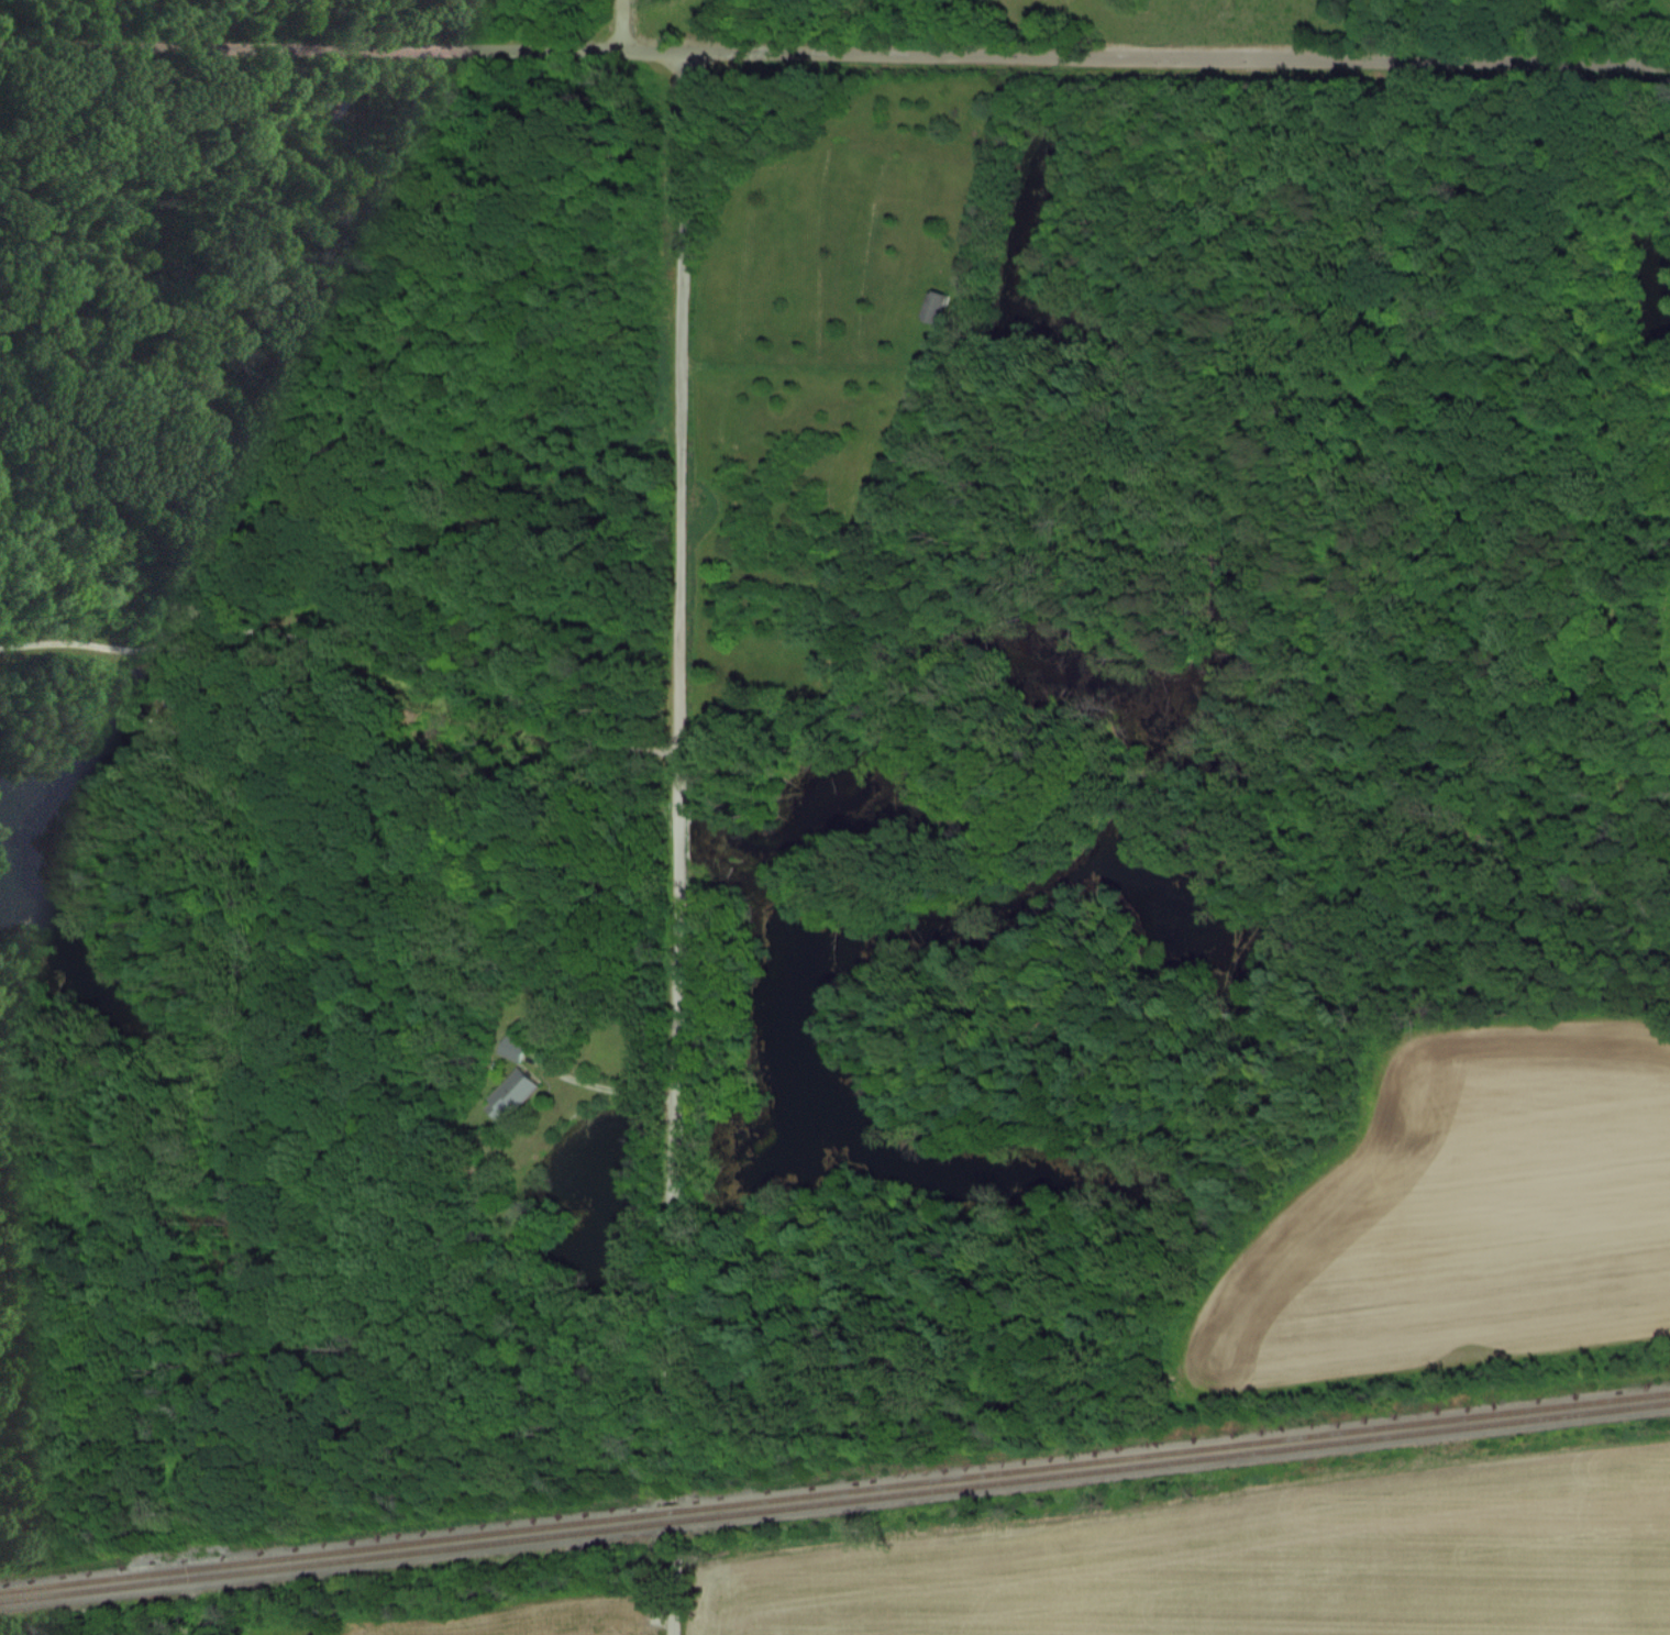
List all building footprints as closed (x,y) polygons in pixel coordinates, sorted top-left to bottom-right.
[(923,318),(941,322),(948,293),(930,289),(923,318)] [(536,1083),(518,1066),(483,1104),(501,1121),(536,1083)]
